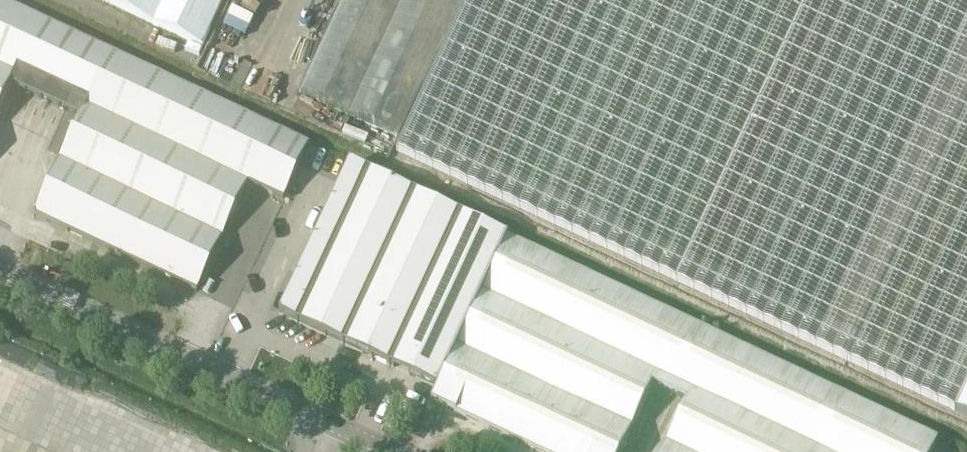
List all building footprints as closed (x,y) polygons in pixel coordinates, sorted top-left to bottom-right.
[(10,88),(81,122),(36,216),(57,226),(137,263),(197,291),(247,183),(280,198),(281,194),(288,179),(296,163),(304,145),(305,142),(270,126),(137,64),(1,0),(0,0),(0,108),(10,88)] [(396,151),(954,410),(966,416),(966,0),(466,0),(401,140),(396,151)] [(437,388),(508,237),(349,163),(279,314),(437,388)] [(508,237),(437,388),(429,400),(538,451),(621,451),(652,386),(685,402),(661,451),(931,451),(938,439),(508,237)]
